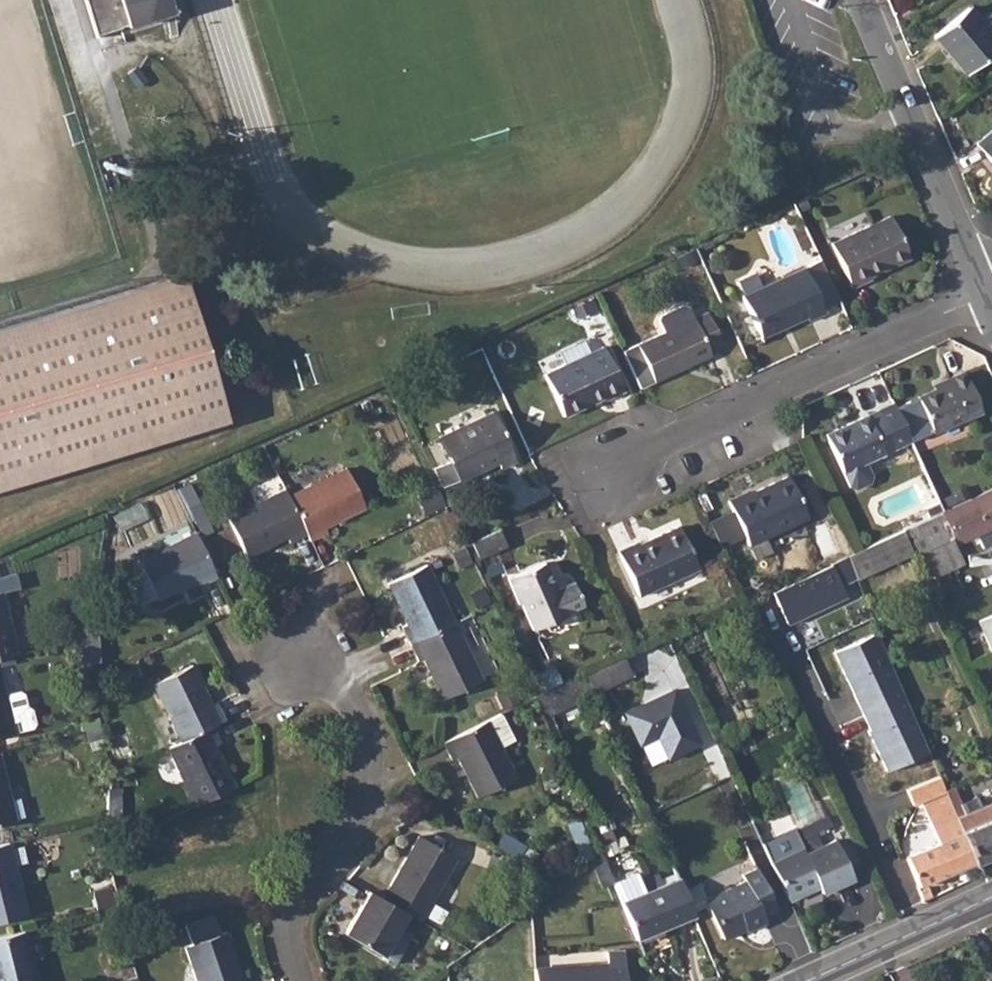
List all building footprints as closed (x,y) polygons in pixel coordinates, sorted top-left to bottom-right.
[(127,25),(190,6),(188,0),(119,0),(127,25)] [(933,36),(965,74),(991,51),(991,13),(991,12),(981,21),(968,6),(933,36)] [(975,144),(991,163),(991,129),(975,144)] [(891,216),(831,243),(840,262),(851,286),(870,278),(869,276),(909,257),(891,216)] [(803,268),(742,295),(762,338),(808,316),(810,320),(824,314),(822,309),(808,278),(803,268)] [(808,278),(822,309),(840,301),(827,270),(808,278)] [(227,421),(192,303),(183,274),(159,281),(72,306),(0,328),(0,487),(227,421)] [(663,332),(636,344),(653,381),(710,355),(707,350),(721,345),(706,312),(691,319),(686,308),(681,306),(660,315),(658,321),(663,332)] [(563,364),(543,372),(562,415),(602,396),(604,398),(622,390),(602,346),(589,352),(583,339),(557,350),(563,364)] [(949,383),(916,397),(931,432),(980,410),(964,373),(948,379),(949,383)] [(911,440),(893,404),(825,436),(842,472),(848,487),(855,489),(869,483),(871,477),(864,462),(911,440)] [(493,412),(438,437),(458,481),(497,463),(500,468),(515,462),(493,412)] [(345,469),(287,495),(306,534),(308,540),(326,532),(323,527),(364,508),(345,469)] [(747,492),(728,501),(748,545),(807,517),(788,477),(748,495),(747,492)] [(958,503),(971,535),(974,533),(991,525),(991,488),(958,503)] [(287,495),(285,490),(227,518),(245,557),(286,538),(288,543),(306,534),(287,495)] [(931,502),(920,508),(923,517),(936,511),(931,502)] [(942,510),(907,525),(916,544),(930,577),(961,563),(949,536),(959,540),(971,535),(958,503),(942,510)] [(974,533),(980,547),(991,542),(991,525),(974,533)] [(496,527),(468,540),(470,546),(476,557),(505,544),(496,527)] [(637,543),(617,551),(637,595),(697,568),(678,527),(638,545),(637,543)] [(854,551),(846,554),(853,573),(856,579),(913,553),(906,536),(902,528),(854,551)] [(195,532),(137,560),(150,588),(156,600),(196,580),(199,586),(216,577),(195,532)] [(846,554),(770,588),(785,619),(845,593),(839,580),(853,573),(846,554)] [(150,588),(137,560),(129,564),(142,592),(150,588)] [(544,562),(507,577),(519,603),(522,602),(533,629),(566,615),(565,612),(583,604),(573,582),(555,589),(544,562)] [(401,626),(409,643),(453,622),(425,564),(387,583),(406,623),(401,626)] [(20,653),(5,591),(0,592),(0,658),(20,653)] [(977,620),(991,654),(991,613),(977,620)] [(453,622),(409,643),(417,660),(422,658),(425,663),(442,698),(480,679),(453,622)] [(879,631),(834,651),(866,714),(906,694),(879,631)] [(99,634),(81,638),(83,666),(101,665),(99,634)] [(623,655),(584,672),(593,692),(633,673),(623,655)] [(17,732),(16,730),(7,694),(0,665),(0,736),(17,732)] [(152,684),(179,741),(212,725),(223,720),(216,704),(211,706),(191,665),(152,684)] [(537,672),(545,690),(554,686),(550,676),(546,668),(537,672)] [(670,683),(620,708),(639,746),(655,738),(668,762),(701,745),(670,683)] [(7,694),(16,730),(34,725),(37,721),(33,708),(29,706),(26,693),(22,690),(7,694)] [(906,694),(866,714),(872,725),(867,727),(886,767),(928,749),(906,694)] [(500,712),(487,719),(500,745),(513,739),(500,712)] [(487,719),(443,741),(451,758),(456,755),(475,795),(514,776),(500,745),(487,719)] [(179,741),(167,747),(195,805),(234,786),(214,745),(219,742),(212,725),(179,741)] [(0,751),(0,823),(17,819),(2,751),(0,751)] [(122,789),(106,788),(106,816),(121,816),(122,789)] [(945,791),(945,792),(975,862),(991,855),(991,802),(980,807),(976,798),(959,805),(953,788),(945,791)] [(945,792),(931,799),(932,803),(937,814),(927,818),(938,844),(906,856),(918,886),(975,862),(945,792)] [(579,810),(570,813),(581,841),(590,837),(579,810)] [(418,834),(382,897),(405,911),(419,919),(455,856),(418,834)] [(800,846),(770,860),(788,899),(811,888),(810,884),(815,882),(820,892),(851,878),(833,839),(804,853),(800,846)] [(0,844),(0,920),(26,913),(20,887),(14,881),(12,870),(15,863),(10,842),(0,844)] [(745,880),(705,898),(723,937),(744,927),(745,929),(765,920),(763,915),(776,909),(757,867),(742,873),(745,880)] [(679,877),(620,901),(636,938),(695,915),(682,884),(679,877)] [(382,897),(369,890),(344,932),(381,954),(398,923),(405,911),(382,897)] [(419,919),(405,911),(398,923),(413,931),(420,920),(419,919)] [(398,923),(381,954),(396,963),(413,931),(398,923)] [(0,935),(0,980),(37,980),(24,929),(0,935)] [(185,945),(197,980),(242,980),(226,931),(185,945)] [(534,967),(535,980),(625,980),(623,951),(606,952),(607,962),(564,965),(534,967)]
